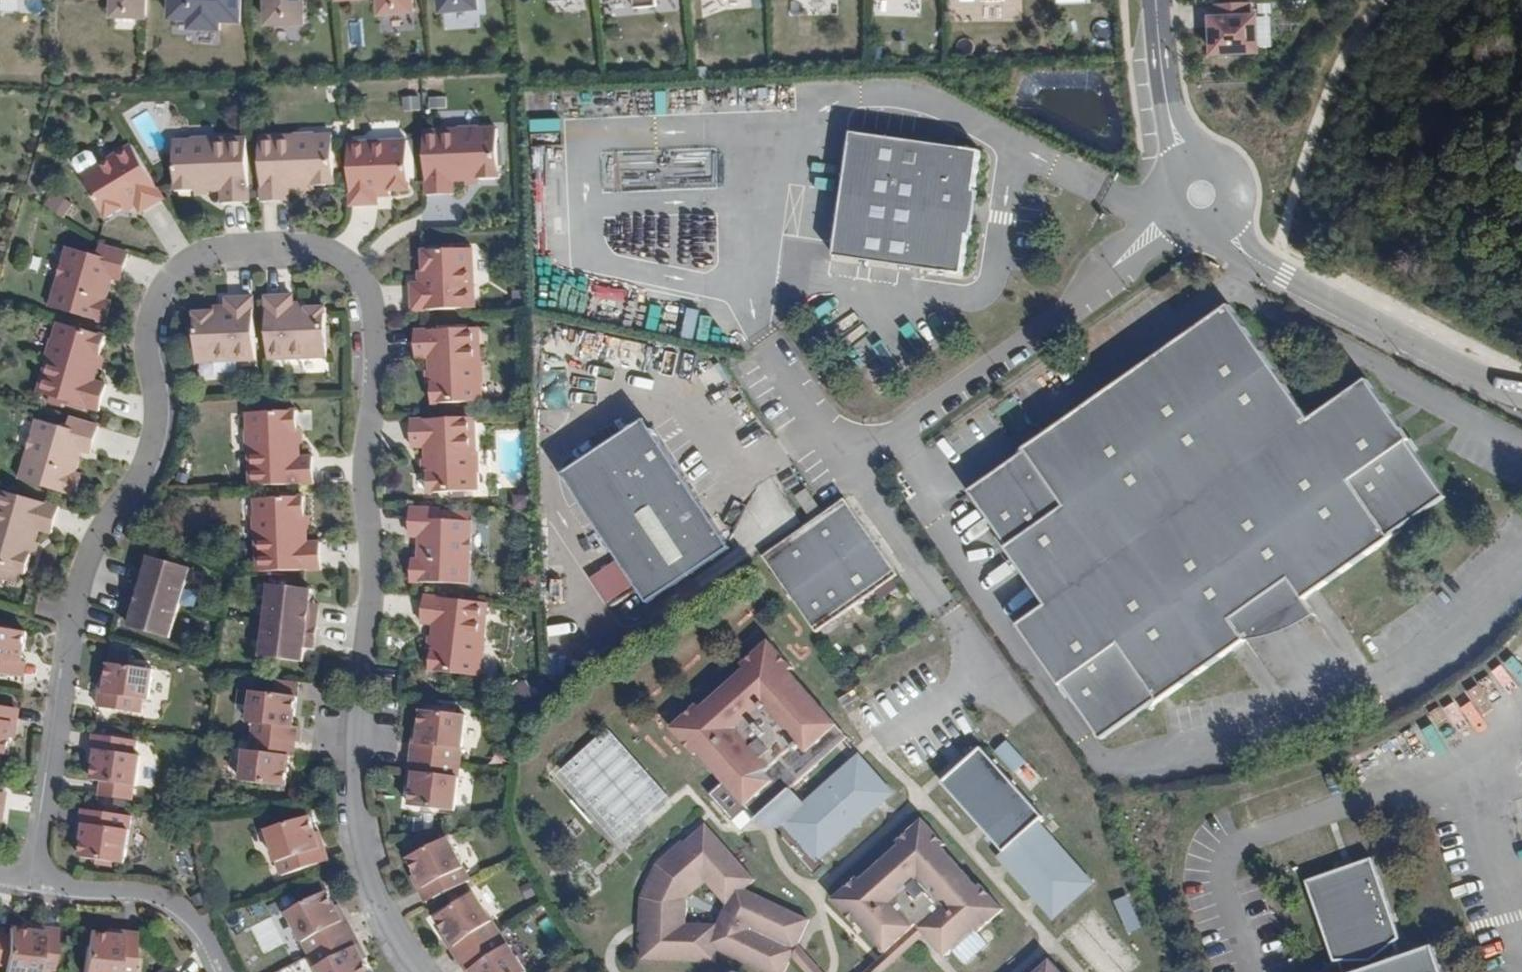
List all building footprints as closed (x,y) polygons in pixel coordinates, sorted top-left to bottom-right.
[(144,24),(145,0),(107,0),(106,23),(144,24)] [(238,0),(165,0),(165,24),(185,24),(185,34),(218,36),(218,27),(238,27),(238,0)] [(303,0),(260,0),(261,31),(303,30),(303,0)] [(413,0),(375,0),(376,13),(414,10),(413,0)] [(476,0),(435,0),(436,12),(477,8),(476,0)] [(632,9),(656,7),(655,0),(632,0),(632,9)] [(1208,60),(1259,58),(1257,17),(1250,17),(1250,3),(1217,4),(1218,18),(1206,19),(1208,60)] [(170,105),(155,105),(155,115),(171,115),(170,105)] [(426,130),(429,194),(456,192),(455,178),(468,178),(481,177),(502,177),(500,127),(482,128),(482,126),(461,127),(461,129),(426,130)] [(845,191),(858,193),(867,133),(854,131),(845,191)] [(262,137),(264,200),(291,199),(291,185),(303,185),(317,184),(337,184),(335,134),(317,135),(317,133),(296,134),(296,136),(262,137)] [(836,254),(965,273),(970,234),(973,235),(980,189),(977,189),(983,150),(867,133),(858,193),(845,191),(836,254)] [(252,201),(249,138),(214,139),(214,137),(193,138),(194,140),(176,140),(178,190),(198,189),(211,189),(224,188),(225,202),(252,201)] [(351,141),(353,203),(380,202),(380,194),(380,191),(393,191),(393,189),(412,188),(410,138),(351,141)] [(143,212),(166,198),(135,144),(101,164),(94,152),(89,151),(78,158),(76,162),(83,175),(109,217),(126,207),(127,209),(138,203),(139,205),(143,212)] [(44,205),(63,216),(71,202),(52,191),(44,205)] [(128,212),(139,205),(138,203),(127,209),(128,212)] [(100,254),(69,245),(52,306),(107,322),(113,301),(108,299),(112,283),(109,282),(111,275),(114,276),(123,279),(131,252),(103,244),(100,254)] [(413,283),(414,310),(476,307),(474,247),(424,250),(425,269),(423,269),(423,282),(420,282),(413,283)] [(295,295),(268,296),(270,358),(330,356),(328,306),(308,307),(308,305),(295,305),(295,302),(295,295)] [(258,359),(255,296),(229,297),(229,305),(229,308),(216,308),(216,310),(196,311),(199,361),(258,359)] [(1232,303),(1016,455),(1017,457),(971,490),(1001,533),(1010,545),(1008,546),(1048,604),(1020,624),(1063,685),(1065,683),(1073,696),(1103,738),(1149,707),(1151,709),(1236,648),(1249,639),(1235,619),(1294,578),(1307,598),(1308,598),(1320,589),(1405,529),(1404,527),(1450,495),(1420,452),(1411,440),(1413,438),(1370,377),(1313,418),(1232,303)] [(39,392),(100,409),(108,383),(94,379),(98,367),(102,354),(107,335),(60,321),(55,338),(54,338),(48,358),(49,358),(39,392)] [(478,327),(415,330),(416,357),(430,356),(431,369),(431,382),(432,402),(482,400),(481,382),(482,382),(481,361),(480,361),(478,327)] [(254,485),(317,482),(316,455),(302,456),(302,443),(301,430),(300,409),(251,411),(252,429),(250,429),(251,450),(252,450),(254,485)] [(476,416),(413,419),(414,446),(428,445),(429,458),(429,472),(430,492),(480,489),(479,472),(480,472),(479,451),(478,451),(476,416)] [(71,427),(40,419),(22,479),(78,495),(84,474),(78,472),(83,456),(80,455),(81,448),(84,449),(93,452),(101,425),(74,417),(71,427)] [(564,474),(650,602),(733,547),(656,428),(636,426),(564,474)] [(1413,438),(1411,440),(1420,452),(1424,449),(1415,436),(1413,438)] [(0,488),(0,590),(2,591),(6,577),(9,567),(21,571),(27,572),(32,553),(36,540),(40,528),(53,531),(61,505),(0,488)] [(260,571),(324,568),(323,541),(309,542),(308,529),(308,515),(307,495),(257,497),(258,515),(257,515),(258,536),(259,536),(260,571)] [(847,497),(765,555),(819,631),(900,573),(847,497)] [(467,582),(467,519),(435,519),(435,508),(406,508),(406,536),(415,536),(419,536),(419,543),(415,543),(415,560),(409,560),(409,582),(467,582)] [(1001,533),(997,536),(1006,548),(1008,546),(1010,545),(1001,533)] [(123,624),(167,637),(188,567),(145,555),(123,624)] [(21,571),(9,567),(6,577),(18,580),(21,571)] [(1235,619),(1249,639),(1274,634),(1301,623),(1319,614),(1308,598),(1307,598),(1294,578),(1235,619)] [(313,588),(272,583),(263,656),(305,661),(306,647),(307,640),(316,641),(320,610),(311,609),(312,602),(313,588)] [(483,599),(419,596),(418,623),(432,624),(428,670),(479,673),(480,655),(481,655),(482,634),(481,634),(483,599)] [(14,674),(16,659),(24,660),(28,630),(0,626),(0,672),(14,674)] [(704,700),(676,724),(701,751),(704,749),(763,815),(775,801),(823,856),(898,788),(865,751),(810,800),(796,785),(824,760),(820,755),(827,748),(821,741),(844,720),(795,666),(799,663),(774,636),(747,661),(751,665),(708,704),(704,700)] [(316,641),(307,640),(306,647),(315,648),(316,641)] [(28,661),(24,660),(16,659),(14,674),(26,676),(28,661)] [(107,691),(115,692),(112,708),(143,712),(145,698),(151,699),(156,668),(111,662),(107,691)] [(1504,668),(1495,675),(1511,697),(1521,690),(1504,668)] [(1063,685),(1060,686),(1069,698),(1073,696),(1065,683),(1063,685)] [(250,721),(256,721),(254,735),(285,739),(287,724),(295,725),(299,695),(254,690),(250,721)] [(100,706),(112,708),(115,692),(107,691),(102,691),(100,706)] [(5,719),(8,705),(0,704),(0,752),(11,754),(13,736),(16,720),(5,719)] [(22,707),(8,705),(5,719),(16,720),(13,736),(17,737),(22,707)] [(1444,707),(1418,722),(1433,748),(1459,734),(1444,707)] [(469,714),(424,709),(421,731),(420,743),(430,744),(429,758),(463,762),(469,714)] [(295,725),(287,724),(285,739),(298,741),(300,726),(295,725)] [(136,737),(105,733),(93,731),(90,746),(95,747),(90,776),(100,778),(98,793),(130,797),(132,782),(135,783),(140,752),(134,751),(136,737)] [(421,731),(417,731),(414,756),(429,758),(430,744),(420,743),(421,731)] [(668,795),(612,734),(567,775),(623,836),(668,795)] [(285,739),(254,735),(253,750),(247,749),(243,780),(288,785),(292,755),(283,754),(285,739)] [(298,741),(285,739),(283,754),(292,755),(296,756),(298,741)] [(1014,772),(1027,761),(1007,739),(994,750),(1014,772)] [(1046,816),(984,746),(944,781),(1006,850),(1001,854),(1056,917),(1095,882),(1040,821),(1046,816)] [(429,758),(414,756),(411,781),(415,781),(416,770),(427,772),(429,758)] [(416,770),(415,781),(412,804),(457,810),(463,762),(429,758),(427,772),(416,770)] [(0,791),(0,805),(3,805),(1,821),(5,821),(9,792),(0,791)] [(87,822),(97,823),(99,810),(85,808),(81,837),(85,838),(87,822)] [(134,815),(99,810),(97,823),(87,822),(85,838),(82,856),(99,858),(115,860),(127,862),(134,815)] [(317,847),(313,832),(308,814),(261,829),(276,875),(308,864),(304,851),(317,847)] [(860,876),(835,899),(858,924),(861,921),(888,951),(919,923),(920,924),(928,933),(947,955),(978,928),(980,931),(1006,908),(983,883),(980,886),(945,846),(948,843),(925,818),(900,841),(903,844),(863,879),(860,876)] [(707,823),(686,842),(680,847),(678,845),(658,862),(642,896),(641,922),(645,923),(644,931),(643,959),(717,961),(718,948),(769,971),(786,971),(795,954),(800,943),(811,918),(762,895),(746,888),(757,878),(707,823)] [(308,864),(328,859),(320,831),(313,832),(317,847),(304,851),(308,864)] [(451,836),(411,856),(422,877),(427,887),(436,882),(442,894),(473,879),(451,836)] [(1399,941),(1403,938),(1398,923),(1394,924),(1390,914),(1395,913),(1375,857),(1309,880),(1337,961),(1342,960),(1345,967),(1347,971),(1438,971),(1439,970),(1438,957),(1435,945),(1404,956),(1399,941)] [(422,877),(418,878),(429,901),(442,894),(436,882),(427,887),(422,877)] [(346,920),(340,910),(330,890),(290,911),(312,954),(343,937),(336,925),(346,920)] [(207,891),(195,897),(200,907),(212,900),(207,891)] [(475,892),(438,917),(451,936),(457,945),(466,939),(474,951),(502,932),(475,892)] [(343,937),(356,931),(344,908),(340,910),(346,920),(336,925),(343,937)] [(1395,913),(1390,914),(1394,924),(1398,923),(1395,913)] [(45,930),(44,940),(58,942),(59,928),(30,924),(29,928),(45,930)] [(928,933),(920,924),(866,971),(883,971),(928,933)] [(58,942),(44,940),(45,930),(29,928),(11,926),(10,933),(7,959),(6,971),(16,971),(54,971),(58,942)] [(123,934),(122,944),(136,946),(138,932),(108,928),(108,932),(123,934)] [(136,946),(122,944),(123,934),(108,932),(90,930),(85,971),(133,971),(136,946)] [(364,955),(367,953),(356,931),(343,937),(349,950),(359,945),(364,955)] [(0,932),(0,958),(7,959),(10,933),(0,932)] [(475,971),(529,971),(502,932),(474,951),(482,963),(473,969),(475,971)] [(451,936),(448,938),(462,959),(474,951),(466,939),(457,945),(451,936)] [(364,955),(359,945),(349,950),(343,937),(312,954),(322,971),(373,971),(364,955)] [(795,954),(811,971),(825,971),(800,943),(795,954)] [(1435,945),(1438,957),(1439,970),(1438,971),(1445,971),(1436,945),(1435,945)] [(462,959),(470,971),(475,971),(473,969),(482,963),(474,951),(462,959)] [(1053,959),(1038,971),(1064,971),(1053,959)] [(1345,967),(1342,960),(1337,961),(1335,961),(1332,963),(1329,965),(1326,968),(1325,971),(1324,971),(1347,971),(1345,967)]
